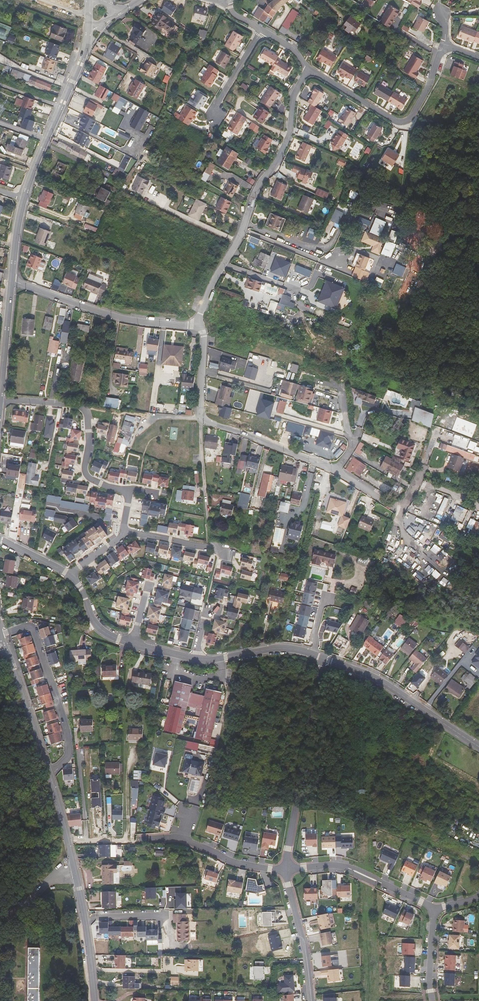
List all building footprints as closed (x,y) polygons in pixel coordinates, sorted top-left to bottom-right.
[(268,5),(277,12),(282,6),(290,0),(274,0),(268,5)] [(368,9),(375,1),(372,0),(367,0),(363,6),(368,9)] [(408,2),(419,9),(422,3),(420,2),(421,0),(409,0),(408,2)] [(251,15),(254,16),(260,7),(257,5),(251,15)] [(254,16),(253,16),(264,23),(268,15),(273,18),(277,12),(268,5),(264,10),(260,7),(254,16)] [(398,16),(401,11),(391,5),(381,22),(391,28),(396,18),(395,18),(396,16),(398,16)] [(208,10),(196,7),(194,17),(205,20),(208,10)] [(294,8),(283,26),(289,30),(300,12),(294,8)] [(168,18),(160,13),(152,24),(160,30),(162,27),(170,32),(175,25),(167,19),(168,18)] [(355,32),(361,24),(351,16),(344,24),(347,27),(345,30),(349,33),(352,30),(355,32)] [(424,33),(429,22),(425,19),(420,17),(414,28),(424,33)] [(145,30),(137,24),(133,29),(136,31),(130,39),(136,43),(142,35),(145,30)] [(51,37),(62,41),(66,30),(55,25),(51,37)] [(279,32),(285,36),(289,30),(283,26),(279,32)] [(474,41),(477,32),(462,26),(458,37),(474,42),(474,41)] [(198,34),(205,39),(208,31),(204,30),(203,30),(200,29),(198,34)] [(225,45),(234,51),(236,48),(238,44),(241,40),(243,36),(234,31),(225,45)] [(13,45),(15,37),(9,35),(7,43),(13,45)] [(60,45),(50,42),(46,53),(57,57),(59,53),(58,52),(59,49),(60,45)] [(121,48),(112,43),(106,54),(114,59),(121,48)] [(277,59),(279,56),(271,51),(271,52),(265,48),(260,57),(273,65),(277,59)] [(323,49),(317,58),(323,62),(331,66),(337,57),(323,49)] [(224,67),(228,61),(231,56),(222,51),(216,62),(224,67)] [(419,67),(420,65),(421,64),(424,61),(414,55),(404,72),(416,79),(419,74),(417,72),(420,67),(419,67)] [(58,62),(48,58),(44,67),(54,71),(58,62)] [(273,65),(272,67),(287,76),(292,68),(285,64),(277,59),(273,65)] [(156,65),(147,60),(143,66),(143,65),(140,70),(149,76),(156,65)] [(452,71),(450,76),(459,79),(462,70),(464,66),(455,62),(451,71),(452,71)] [(216,74),(219,70),(210,64),(207,68),(208,69),(207,70),(204,67),(200,74),(203,76),(204,77),(201,81),(210,87),(214,81),(213,80),(217,75),(216,74)] [(348,79),(349,78),(352,80),(357,72),(344,64),(338,73),(348,79)] [(91,71),(87,78),(89,79),(96,83),(98,84),(104,73),(94,68),(92,72),(91,71)] [(23,79),(25,74),(13,69),(11,75),(23,79)] [(462,70),(459,79),(463,81),(467,72),(462,70)] [(360,71),(354,81),(364,87),(370,78),(360,71)] [(29,82),(50,90),(52,85),(31,77),(29,82)] [(134,82),(133,82),(131,85),(132,86),(127,93),(137,99),(145,85),(136,79),(134,82)] [(374,93),(389,102),(394,93),(380,84),(374,93)] [(109,90),(100,85),(95,95),(104,100),(109,90)] [(261,100),(270,107),(275,99),(279,92),(271,86),(261,100)] [(314,93),(308,102),(312,104),(316,107),(324,93),(315,88),(313,92),(314,93)] [(190,99),(188,102),(199,109),(201,106),(202,106),(208,97),(200,92),(194,101),(190,99)] [(407,100),(394,92),(394,93),(389,102),(402,109),(407,100)] [(121,96),(115,93),(112,99),(118,102),(121,96)] [(31,109),(35,100),(25,96),(21,106),(23,106),(31,109)] [(97,106),(89,102),(84,111),(92,116),(97,106)] [(319,114),(321,110),(316,107),(312,104),(310,107),(311,107),(310,109),(319,114)] [(186,105),(178,118),(189,125),(193,119),(195,115),(197,112),(186,105)] [(31,109),(23,106),(19,116),(24,118),(29,120),(33,110),(31,109)] [(270,113),(260,106),(253,116),(263,123),(270,113)] [(139,131),(149,112),(141,107),(130,126),(139,131)] [(339,121),(348,126),(355,113),(348,108),(342,117),(341,117),(339,121)] [(319,114),(310,109),(304,118),(313,124),(319,114)] [(234,119),(228,128),(238,134),(244,125),(243,124),(247,118),(238,112),(234,119)] [(81,123),(79,126),(90,132),(96,121),(85,115),(83,119),(82,118),(80,122),(81,123)] [(29,120),(24,118),(21,127),(33,131),(34,127),(33,127),(35,121),(29,120)] [(367,138),(374,142),(375,139),(376,139),(383,129),(375,124),(368,134),(369,135),(367,138)] [(89,135),(80,130),(74,141),(84,146),(89,135)] [(346,139),(348,135),(340,130),(338,134),(337,133),(331,144),(332,144),(334,149),(339,148),(340,149),(346,139)] [(273,140),(265,135),(263,138),(262,138),(256,148),(266,154),(269,149),(267,148),(273,140)] [(28,141),(18,137),(14,146),(8,143),(6,149),(21,155),(23,150),(24,150),(28,141)] [(54,141),(52,141),(51,143),(59,147),(59,146),(72,153),(73,154),(83,159),(86,153),(69,144),(69,145),(60,140),(58,143),(54,141)] [(304,161),(312,145),(303,141),(296,157),(304,161)] [(238,154),(227,147),(217,162),(229,169),(238,154)] [(399,156),(388,149),(382,159),(393,166),(399,156)] [(124,156),(119,166),(124,169),(129,159),(124,156)] [(50,177),(62,183),(69,166),(58,161),(54,169),(53,169),(50,177)] [(9,179),(13,167),(2,164),(0,169),(0,176),(9,179)] [(107,172),(113,174),(116,168),(111,165),(109,168),(107,172)] [(213,168),(208,165),(205,172),(209,175),(213,168)] [(313,171),(307,169),(306,170),(294,165),(292,171),(299,174),(297,178),(303,180),(302,182),(306,184),(309,177),(311,177),(313,171)] [(138,177),(132,190),(142,194),(146,186),(147,186),(149,182),(138,177)] [(230,181),(223,192),(231,197),(236,190),(238,186),(230,181)] [(287,186),(277,181),(271,196),(281,200),(287,186)] [(103,188),(98,198),(105,201),(110,203),(111,201),(107,199),(111,192),(103,188)] [(318,188),(316,194),(327,199),(329,193),(325,191),(318,188)] [(41,200),(39,205),(47,208),(48,203),(49,204),(53,194),(44,190),(40,200),(41,200)] [(314,199),(304,194),(298,209),(308,213),(314,199)] [(221,197),(216,208),(226,213),(231,202),(221,197)] [(206,204),(197,199),(189,215),(199,220),(206,204)] [(105,201),(102,210),(106,212),(110,203),(105,201)] [(75,212),(77,213),(82,215),(84,216),(88,207),(79,203),(75,212)] [(333,217),(340,221),(345,211),(337,207),(333,217)] [(283,217),(273,213),(268,225),(277,229),(283,217)] [(363,228),(366,221),(360,218),(357,225),(363,228)] [(50,231),(40,228),(35,242),(45,246),(50,231)] [(374,236),(371,242),(379,245),(382,239),(374,236)] [(367,262),(373,251),(362,246),(357,258),(354,265),(361,269),(365,261),(367,262)] [(270,256),(261,252),(258,260),(255,258),(253,264),(260,267),(265,269),(266,266),(271,269),(272,265),(268,263),(270,256)] [(42,258),(33,254),(28,266),(37,270),(37,269),(41,271),(42,270),(45,262),(41,260),(42,258)] [(367,262),(365,261),(361,269),(367,271),(370,264),(367,262)] [(72,287),(76,289),(80,278),(76,277),(77,276),(67,272),(63,283),(72,286),(72,287)] [(89,274),(87,278),(101,283),(102,280),(89,274)] [(101,283),(87,278),(83,287),(91,290),(91,292),(98,294),(98,293),(103,295),(107,286),(101,283)] [(248,287),(259,291),(262,282),(251,279),(248,287)] [(341,288),(344,286),(325,280),(318,301),(336,308),(334,305),(331,304),(330,302),(323,300),(321,297),(323,293),(324,293),(325,290),(325,289),(326,285),(328,283),(341,288)] [(337,299),(341,288),(328,283),(326,285),(325,289),(325,290),(324,293),(323,293),(321,297),(323,300),(330,302),(331,304),(334,305),(336,305),(337,301),(337,299)] [(334,305),(336,308),(344,286),(341,288),(337,299),(337,301),(336,305),(334,305)] [(286,290),(280,288),(279,293),(283,295),(280,303),(294,308),(295,304),(290,302),(286,300),(288,296),(285,295),(286,292),(286,290)] [(278,303),(271,300),(268,309),(275,312),(278,303)] [(63,325),(60,339),(66,340),(69,326),(68,326),(70,316),(66,315),(64,325),(63,325)] [(53,318),(45,316),(43,328),(51,330),(53,318)] [(35,319),(24,318),(22,334),(33,335),(35,319)] [(54,336),(51,336),(48,352),(57,353),(59,341),(53,340),(54,336)] [(156,353),(158,342),(147,340),(145,351),(156,353)] [(164,347),(162,366),(182,368),(184,349),(164,347)] [(133,352),(128,351),(116,349),(115,358),(126,360),(126,363),(131,364),(133,352)] [(182,350),(166,349),(164,365),(180,367),(182,350)] [(220,365),(230,368),(231,367),(235,368),(237,362),(232,360),(222,357),(220,365)] [(83,363),(74,361),(70,380),(80,382),(83,363)] [(255,367),(248,365),(245,376),(255,379),(259,368),(255,367)] [(139,366),(138,374),(145,375),(147,367),(139,366)] [(124,374),(113,372),(112,378),(111,385),(122,387),(124,374)] [(298,384),(288,381),(285,391),(280,389),(278,394),(281,395),(281,396),(287,398),(289,399),(291,392),(295,394),(296,393),(298,384)] [(310,398),(313,389),(301,385),(298,394),(310,398)] [(231,389),(222,387),(221,389),(220,392),(230,395),(231,389)] [(378,399),(358,391),(356,396),(359,397),(357,402),(361,404),(362,402),(364,402),(364,401),(371,404),(375,405),(378,399)] [(219,399),(217,398),(215,404),(229,407),(230,402),(228,401),(230,395),(220,392),(219,399)] [(118,399),(105,397),(103,406),(117,408),(118,399)] [(280,400),(279,403),(277,412),(283,414),(286,402),(280,400)] [(320,407),(316,420),(328,423),(332,411),(320,407)] [(434,415),(430,413),(415,407),(412,420),(431,428),(434,415)] [(28,422),(29,414),(26,413),(26,412),(14,410),(13,420),(28,423),(28,422)] [(41,432),(44,416),(36,415),(34,423),(32,423),(31,430),(41,432)] [(60,421),(59,427),(72,429),(73,419),(65,418),(65,422),(60,421)] [(131,430),(131,421),(123,421),(122,429),(131,430)] [(99,425),(97,432),(107,435),(110,424),(103,422),(102,426),(99,425)] [(118,427),(111,425),(107,441),(114,443),(118,427)] [(10,442),(24,444),(26,432),(12,430),(10,442)] [(82,431),(73,430),(71,439),(68,438),(67,442),(69,443),(73,444),(74,439),(80,441),(82,431)] [(133,434),(127,432),(125,440),(127,440),(128,437),(131,438),(132,438),(133,434)] [(218,438),(206,436),(204,448),(217,450),(218,438)] [(121,453),(125,440),(122,439),(118,438),(115,451),(121,453)] [(401,440),(398,448),(403,450),(400,458),(409,461),(415,445),(401,440)] [(359,454),(364,444),(360,441),(355,452),(359,454)] [(438,441),(437,446),(454,453),(455,451),(458,452),(458,453),(469,458),(470,453),(438,441)] [(79,445),(73,444),(69,443),(67,450),(65,450),(65,454),(67,455),(71,455),(72,451),(78,452),(79,445)] [(229,444),(225,443),(224,453),(229,454),(228,458),(223,457),(222,462),(231,463),(232,458),(230,458),(231,454),(236,455),(237,446),(229,445),(229,444)] [(460,456),(450,453),(446,465),(456,469),(460,456)] [(77,456),(71,455),(67,455),(65,462),(61,461),(60,466),(69,467),(70,463),(76,464),(77,456)] [(246,467),(258,469),(261,458),(257,457),(257,458),(249,456),(246,467)] [(407,467),(387,457),(381,468),(401,479),(407,467)] [(353,458),(351,461),(364,469),(366,466),(353,458)] [(247,462),(245,462),(239,460),(238,468),(237,473),(241,474),(242,469),(245,469),(247,462)] [(103,465),(95,461),(91,469),(99,473),(102,468),(106,469),(109,463),(105,461),(103,465)] [(364,469),(351,461),(346,469),(348,471),(351,472),(352,471),(360,476),(364,469)] [(41,465),(29,463),(26,484),(33,486),(35,473),(40,474),(41,465)] [(13,476),(19,477),(20,466),(8,464),(6,475),(13,476)] [(293,468),(282,465),(274,497),(274,498),(277,499),(280,483),(286,484),(287,481),(290,482),(291,481),(294,482),(297,469),(293,468)] [(69,467),(60,466),(60,470),(62,470),(60,478),(69,479),(73,480),(74,472),(68,471),(69,467)] [(120,474),(110,472),(108,479),(119,481),(120,476),(124,477),(125,471),(121,470),(120,474)] [(138,473),(125,471),(124,477),(127,478),(127,480),(136,482),(138,473)] [(264,497),(266,498),(267,490),(271,475),(264,473),(259,496),(264,497)] [(156,481),(157,475),(153,474),(153,476),(144,474),(143,483),(152,484),(152,481),(156,481)] [(161,475),(157,475),(156,481),(159,482),(159,486),(168,487),(169,479),(161,477),(161,475)] [(69,479),(60,478),(59,482),(66,483),(64,490),(77,493),(78,485),(68,483),(69,479)] [(89,487),(78,485),(77,493),(87,495),(86,499),(91,500),(92,494),(87,493),(89,487)] [(195,487),(184,485),(183,490),(182,490),(181,499),(194,500),(195,492),(194,492),(195,487)] [(92,492),(92,494),(91,500),(90,503),(96,504),(95,507),(106,509),(104,520),(109,521),(110,521),(115,496),(108,495),(108,498),(99,497),(99,494),(98,494),(98,493),(92,492)] [(250,495),(241,493),(238,507),(244,508),(247,509),(250,495)] [(299,506),(302,496),(293,493),(290,504),(299,506)] [(61,500),(62,497),(47,495),(46,501),(60,503),(60,507),(89,512),(90,505),(61,500)] [(341,516),(343,516),(347,502),(345,501),(332,498),(330,498),(329,501),(331,502),(329,507),(328,507),(327,511),(328,512),(341,516)] [(151,502),(144,501),(140,526),(146,527),(149,515),(159,517),(160,514),(165,515),(167,505),(162,504),(160,504),(159,507),(151,505),(151,502)] [(234,505),(222,503),(219,513),(232,516),(234,505)] [(299,508),(299,506),(290,504),(289,510),(295,512),(296,507),(299,508)] [(469,512),(456,507),(451,520),(463,525),(469,512)] [(21,509),(19,520),(35,522),(36,511),(21,509)] [(55,511),(45,509),(44,516),(55,518),(54,521),(63,522),(68,519),(66,516),(55,514),(55,511)] [(11,524),(13,513),(2,511),(0,521),(7,523),(7,524),(11,524)] [(369,520),(362,517),(358,526),(370,531),(374,521),(369,519),(369,520)] [(421,527),(423,520),(417,518),(415,525),(421,527)] [(68,519),(63,522),(69,532),(78,526),(74,519),(70,522),(68,519)] [(287,529),(286,532),(299,535),(301,523),(298,522),(297,521),(294,520),(293,521),(289,520),(289,523),(287,523),(286,529),(287,529)] [(170,523),(169,527),(168,532),(177,534),(178,530),(181,530),(183,524),(179,523),(178,525),(170,523)] [(76,540),(62,550),(65,553),(71,562),(76,559),(74,556),(77,553),(78,555),(80,553),(79,552),(82,550),(84,552),(94,545),(92,543),(96,540),(97,542),(99,540),(98,539),(101,536),(103,539),(108,536),(99,524),(86,533),(86,534),(77,541),(76,540)] [(194,526),(183,524),(181,530),(186,531),(185,535),(193,536),(194,526)] [(169,527),(158,525),(157,532),(168,533),(168,532),(169,527)] [(47,529),(42,538),(52,543),(57,534),(47,529)] [(92,543),(94,545),(103,539),(101,536),(98,539),(99,540),(97,542),(96,540),(92,543)] [(125,549),(129,554),(132,552),(133,554),(141,548),(136,541),(125,549)] [(157,545),(148,543),(146,551),(155,553),(154,554),(158,555),(159,553),(160,549),(156,548),(157,545)] [(161,544),(160,549),(159,553),(168,555),(167,557),(171,558),(171,556),(172,551),(169,550),(170,546),(161,544)] [(116,555),(120,561),(129,554),(125,549),(123,545),(117,550),(119,553),(116,555)] [(173,547),(172,551),(171,556),(180,558),(180,560),(183,561),(184,559),(185,554),(181,553),(182,550),(173,547)] [(74,556),(76,559),(84,552),(82,550),(79,552),(80,553),(78,555),(77,553),(74,556)] [(326,563),(327,564),(330,553),(315,550),(312,560),(313,560),(312,564),(320,566),(321,562),(326,563)] [(107,562),(111,567),(120,561),(116,555),(114,552),(107,556),(110,560),(107,562)] [(185,552),(185,554),(184,559),(194,562),(193,567),(197,568),(198,563),(199,561),(194,560),(196,554),(185,552)] [(327,564),(333,565),(336,555),(330,553),(327,564)] [(360,554),(356,563),(366,567),(370,558),(360,554)] [(200,555),(199,561),(198,563),(209,565),(207,570),(211,571),(213,565),(209,564),(210,558),(200,555)] [(407,555),(403,561),(410,565),(414,560),(407,555)] [(248,556),(247,559),(243,558),(241,566),(248,567),(252,568),(254,557),(248,556)] [(6,559),(4,572),(13,574),(16,561),(6,559)] [(98,572),(100,575),(111,567),(107,562),(106,560),(98,565),(99,567),(96,569),(98,572)] [(223,565),(221,571),(217,570),(216,576),(220,577),(221,572),(231,575),(233,568),(223,565)] [(254,569),(252,568),(248,567),(247,571),(243,570),(241,578),(252,580),(254,569)] [(145,568),(142,578),(153,580),(155,574),(151,573),(152,569),(145,568)] [(94,572),(87,578),(92,585),(102,578),(100,575),(98,572),(96,574),(94,572)] [(164,588),(170,589),(173,576),(164,574),(162,583),(165,583),(164,588)] [(19,577),(8,576),(6,587),(17,588),(19,577)] [(128,580),(127,586),(139,588),(140,583),(137,583),(138,579),(131,577),(130,581),(128,580)] [(182,584),(180,595),(184,597),(184,596),(187,596),(191,597),(194,587),(182,584)] [(307,584),(305,593),(315,595),(317,586),(307,584)] [(137,594),(139,588),(127,586),(126,591),(128,591),(127,595),(133,596),(134,593),(137,594)] [(204,589),(194,587),(191,597),(191,598),(196,600),(196,599),(201,600),(204,589)] [(157,595),(168,598),(170,589),(164,588),(163,591),(158,590),(157,595)] [(229,591),(218,588),(215,598),(223,600),(224,596),(227,597),(229,591)] [(285,593),(271,590),(269,600),(282,603),(285,593)] [(305,593),(302,603),(312,606),(315,595),(305,593)] [(250,596),(240,594),(238,601),(249,603),(250,596)] [(132,600),(133,596),(127,595),(126,598),(119,597),(117,602),(129,605),(130,600),(132,600)] [(155,604),(161,605),(162,602),(167,603),(168,598),(157,595),(155,604)] [(33,611),(35,597),(24,596),(22,609),(33,611)] [(374,601),(367,598),(363,605),(370,609),(374,601)] [(128,610),(129,605),(117,602),(116,607),(124,609),(123,612),(129,614),(130,610),(128,610)] [(149,611),(160,614),(162,609),(160,609),(161,605),(155,604),(154,607),(150,606),(149,611)] [(301,605),(299,614),(300,615),(309,617),(312,607),(301,605)] [(187,608),(184,618),(192,621),(195,610),(187,608)] [(237,618),(239,610),(233,609),(229,608),(227,615),(229,616),(229,619),(235,621),(236,617),(237,618)] [(150,621),(157,623),(158,619),(159,620),(160,614),(149,611),(147,617),(151,618),(150,621)] [(128,617),(129,614),(123,612),(120,623),(130,626),(132,618),(128,617)] [(353,631),(361,617),(358,614),(349,629),(353,631)] [(405,624),(409,618),(400,614),(394,623),(403,627),(405,624)] [(309,617),(300,615),(298,626),(307,628),(309,617)] [(226,628),(228,619),(221,617),(220,621),(215,620),(214,625),(226,628)] [(369,621),(361,617),(353,631),(361,636),(369,621)] [(192,621),(184,618),(181,629),(190,631),(192,621)] [(419,623),(409,618),(405,624),(408,626),(410,624),(413,625),(414,624),(417,626),(419,623)] [(149,624),(147,632),(157,634),(159,627),(156,626),(157,623),(150,621),(150,625),(149,624)] [(342,624),(328,621),(325,630),(337,633),(342,624)] [(224,633),(226,628),(214,625),(212,634),(217,635),(218,635),(219,632),(224,633)] [(296,625),(294,636),(304,639),(307,628),(298,626),(296,625)] [(39,630),(42,639),(49,637),(46,628),(39,630)] [(187,642),(190,631),(181,629),(179,640),(187,642)] [(217,635),(212,634),(206,632),(204,639),(208,639),(207,643),(215,645),(217,635)] [(338,635),(332,645),(339,649),(342,644),(345,646),(348,641),(338,635)] [(49,637),(42,639),(43,643),(45,642),(47,647),(54,645),(51,636),(49,637)] [(369,636),(363,645),(366,648),(367,647),(378,655),(384,646),(373,639),(369,636)] [(417,644),(409,638),(402,648),(410,654),(417,644)] [(466,645),(460,640),(455,646),(462,651),(466,645)] [(33,644),(23,647),(25,655),(35,652),(33,644)] [(55,648),(46,651),(50,665),(59,662),(55,648)] [(394,655),(386,649),(379,659),(387,664),(394,655)] [(70,661),(86,660),(86,650),(70,651),(70,661)] [(427,659),(416,650),(409,658),(415,664),(411,669),(416,672),(427,659)] [(37,656),(26,659),(29,667),(39,664),(37,656)] [(102,676),(117,676),(117,666),(102,666),(102,676)] [(442,684),(448,675),(438,667),(431,676),(436,680),(442,684)] [(41,669),(31,672),(33,680),(43,677),(41,669)] [(134,671),(132,679),(136,680),(136,682),(150,685),(152,674),(134,671)] [(468,684),(472,686),(477,679),(470,673),(469,674),(467,676),(464,674),(461,679),(468,684)] [(465,688),(452,679),(446,689),(459,698),(465,688)] [(176,682),(164,730),(180,734),(192,685),(176,682)] [(47,684),(37,688),(39,697),(40,697),(50,693),(47,684)] [(207,689),(192,685),(180,734),(195,737),(207,689)] [(207,689),(195,737),(210,741),(222,693),(207,689)] [(50,693),(40,697),(42,705),(53,702),(50,693)] [(54,709),(43,712),(46,722),(58,718),(57,714),(56,715),(54,709)] [(81,731),(93,731),(93,720),(80,721),(81,731)] [(58,722),(48,725),(51,734),(60,731),(62,731),(61,727),(59,727),(58,722)] [(129,739),(143,739),(143,729),(129,729),(129,739)] [(62,735),(60,731),(51,734),(50,735),(53,744),(63,741),(61,736),(62,735)] [(153,765),(165,768),(168,756),(156,753),(153,765)] [(203,763),(191,760),(192,756),(192,755),(186,754),(185,754),(184,758),(186,759),(183,771),(201,775),(203,763)] [(106,774),(120,774),(120,768),(122,768),(122,764),(120,764),(120,763),(105,763),(106,774)] [(73,769),(64,769),(65,781),(74,780),(73,769)] [(134,770),(133,779),(142,779),(143,770),(134,770)] [(199,780),(191,778),(188,791),(196,793),(199,780)] [(100,779),(93,779),(93,792),(99,792),(99,797),(99,799),(94,799),(94,808),(102,807),(100,779)] [(160,798),(154,796),(150,810),(151,810),(161,813),(164,814),(165,811),(161,810),(162,807),(163,807),(165,802),(159,800),(160,798)] [(161,813),(151,810),(147,823),(149,823),(156,826),(159,827),(161,822),(158,821),(159,818),(161,813)] [(81,814),(69,815),(70,826),(74,826),(75,827),(82,826),(81,814)] [(223,825),(209,821),(206,831),(220,835),(223,825)] [(237,830),(227,827),(224,837),(234,840),(237,830)] [(276,835),(263,833),(261,848),(265,849),(265,844),(268,845),(275,846),(276,835)] [(317,834),(306,835),(306,846),(313,846),(313,847),(317,847),(317,834)] [(336,836),(336,837),(336,846),(336,847),(342,847),(342,849),(353,849),(354,838),(342,838),(342,836),(336,836)] [(258,839),(244,837),(242,847),(252,849),(252,850),(256,851),(258,839)] [(336,837),(322,837),(322,847),(332,847),(332,846),(336,846),(336,837)] [(104,845),(99,845),(99,850),(100,850),(100,857),(110,857),(110,845),(104,845)] [(399,855),(384,849),(380,859),(390,864),(388,869),(391,871),(399,855)] [(417,866),(406,861),(402,870),(409,874),(413,876),(417,866)] [(117,872),(117,865),(103,865),(103,884),(114,884),(114,872),(117,872)] [(435,871),(422,865),(418,872),(422,874),(420,878),(424,880),(424,879),(427,880),(427,879),(431,881),(435,871)] [(207,871),(204,879),(215,883),(217,874),(207,871)] [(451,877),(439,871),(434,882),(438,884),(439,883),(446,886),(451,877)] [(253,879),(248,878),(246,889),(255,890),(256,893),(260,895),(266,894),(264,885),(259,886),(258,886),(258,885),(257,885),(256,881),(253,880),(253,879)] [(235,881),(229,880),(227,891),(241,894),(243,882),(239,881),(238,883),(235,882),(235,881)] [(336,889),(336,880),(326,880),(326,882),(323,882),(323,890),(328,895),(332,895),(332,889),(336,889)] [(346,886),(336,886),(337,897),(351,896),(350,884),(346,884),(346,886)] [(156,899),(156,887),(146,888),(146,899),(156,899)] [(317,888),(304,889),(304,899),(318,899),(317,888)] [(103,907),(116,907),(116,892),(103,892),(103,907)] [(174,904),(174,909),(187,909),(186,894),(176,894),(176,899),(176,904),(175,904),(174,904)] [(400,910),(387,904),(383,913),(396,919),(400,910)] [(276,921),(275,910),(267,910),(267,912),(262,912),(263,926),(272,926),(272,921),(276,921)] [(407,911),(404,910),(399,920),(409,925),(414,916),(407,912),(407,911)] [(189,940),(189,922),(186,921),(186,914),(174,914),(174,922),(178,922),(178,940),(189,940)] [(328,914),(317,916),(318,921),(319,920),(321,929),(331,927),(328,914)] [(134,936),(134,927),(134,920),(131,920),(131,927),(122,927),(122,935),(122,937),(134,936)] [(134,920),(134,927),(134,936),(147,936),(147,929),(147,927),(137,927),(137,920),(134,920)] [(464,920),(454,920),(453,931),(464,932),(464,920)] [(122,927),(112,927),(112,921),(109,921),(109,935),(122,935),(122,927)] [(150,929),(147,929),(147,936),(147,939),(158,939),(159,942),(163,942),(162,934),(159,934),(159,929),(155,929),(155,928),(150,928),(150,929)] [(330,931),(319,934),(320,938),(321,938),(322,940),(323,946),(333,944),(330,931)] [(272,951),(282,949),(280,941),(279,939),(280,938),(279,934),(268,936),(272,951)] [(460,935),(450,935),(449,948),(459,948),(460,935)] [(414,947),(414,944),(403,943),(402,954),(414,955),(414,951),(414,947)] [(29,1000),(40,1000),(40,960),(40,948),(29,948),(29,993),(29,1000)] [(126,955),(115,955),(115,960),(116,960),(116,968),(126,968),(126,955)] [(330,955),(322,956),(323,967),(331,966),(330,955)] [(456,955),(446,955),(445,970),(455,970),(456,955)] [(414,972),(415,957),(405,957),(404,972),(414,972)] [(186,971),(199,971),(199,960),(187,959),(186,971)] [(265,967),(254,966),(254,979),(263,980),(264,972),(265,972),(265,967)] [(338,969),(320,971),(320,975),(329,974),(329,977),(328,978),(328,982),(340,981),(338,969)] [(455,974),(445,973),(444,985),(454,986),(455,974)] [(285,983),(278,984),(279,993),(295,991),(294,981),(293,981),(292,975),(284,976),(285,983)] [(410,987),(410,976),(400,975),(400,986),(410,987)] [(123,988),(141,989),(142,983),(135,983),(135,976),(124,976),(123,988)]
